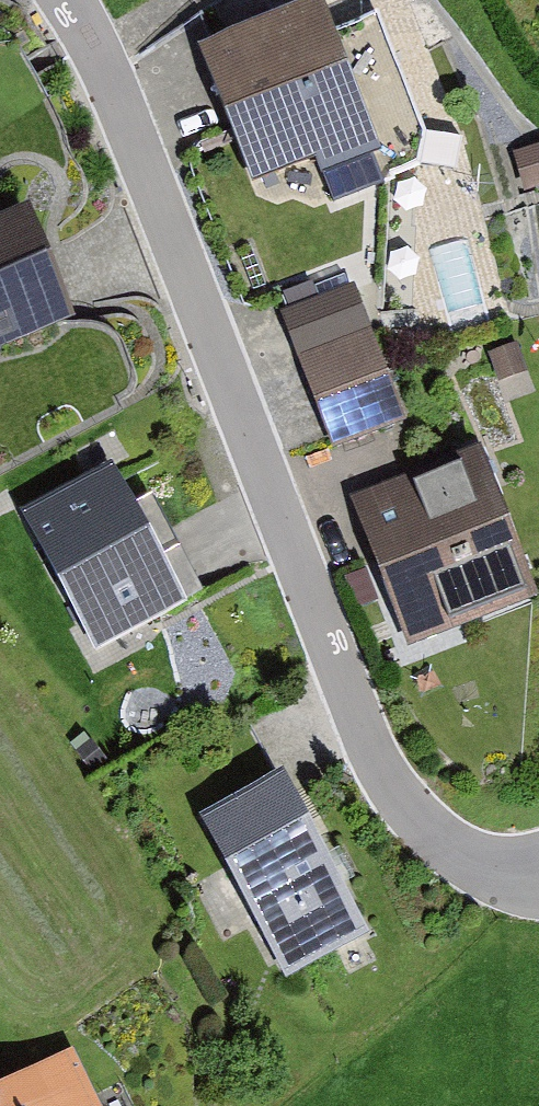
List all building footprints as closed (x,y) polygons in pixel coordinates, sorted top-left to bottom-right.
[(323,0),(308,0),(201,43),(255,179),(320,153),(336,194),(419,161),(425,128),(376,7),(332,24),(323,0)] [(516,147),(526,183),(538,180),(538,140),(516,147)] [(30,199),(0,211),(0,350),(4,342),(76,313),(30,199)] [(355,282),(287,306),(335,444),(403,420),(355,282)] [(516,347),(493,355),(502,379),(525,371),(516,347)] [(358,495),(413,647),(538,602),(538,599),(484,449),(358,495)] [(116,453),(24,504),(105,650),(213,591),(193,554),(154,485),(138,494),(116,453)] [(225,801),(276,772),(248,723),(197,752),(225,801)] [(91,738),(76,749),(93,771),(108,759),(91,738)] [(374,932),(284,768),(276,772),(225,801),(201,813),(291,977),(374,932)] [(0,1082),(0,1105),(101,1105),(74,1047),(0,1082)]
